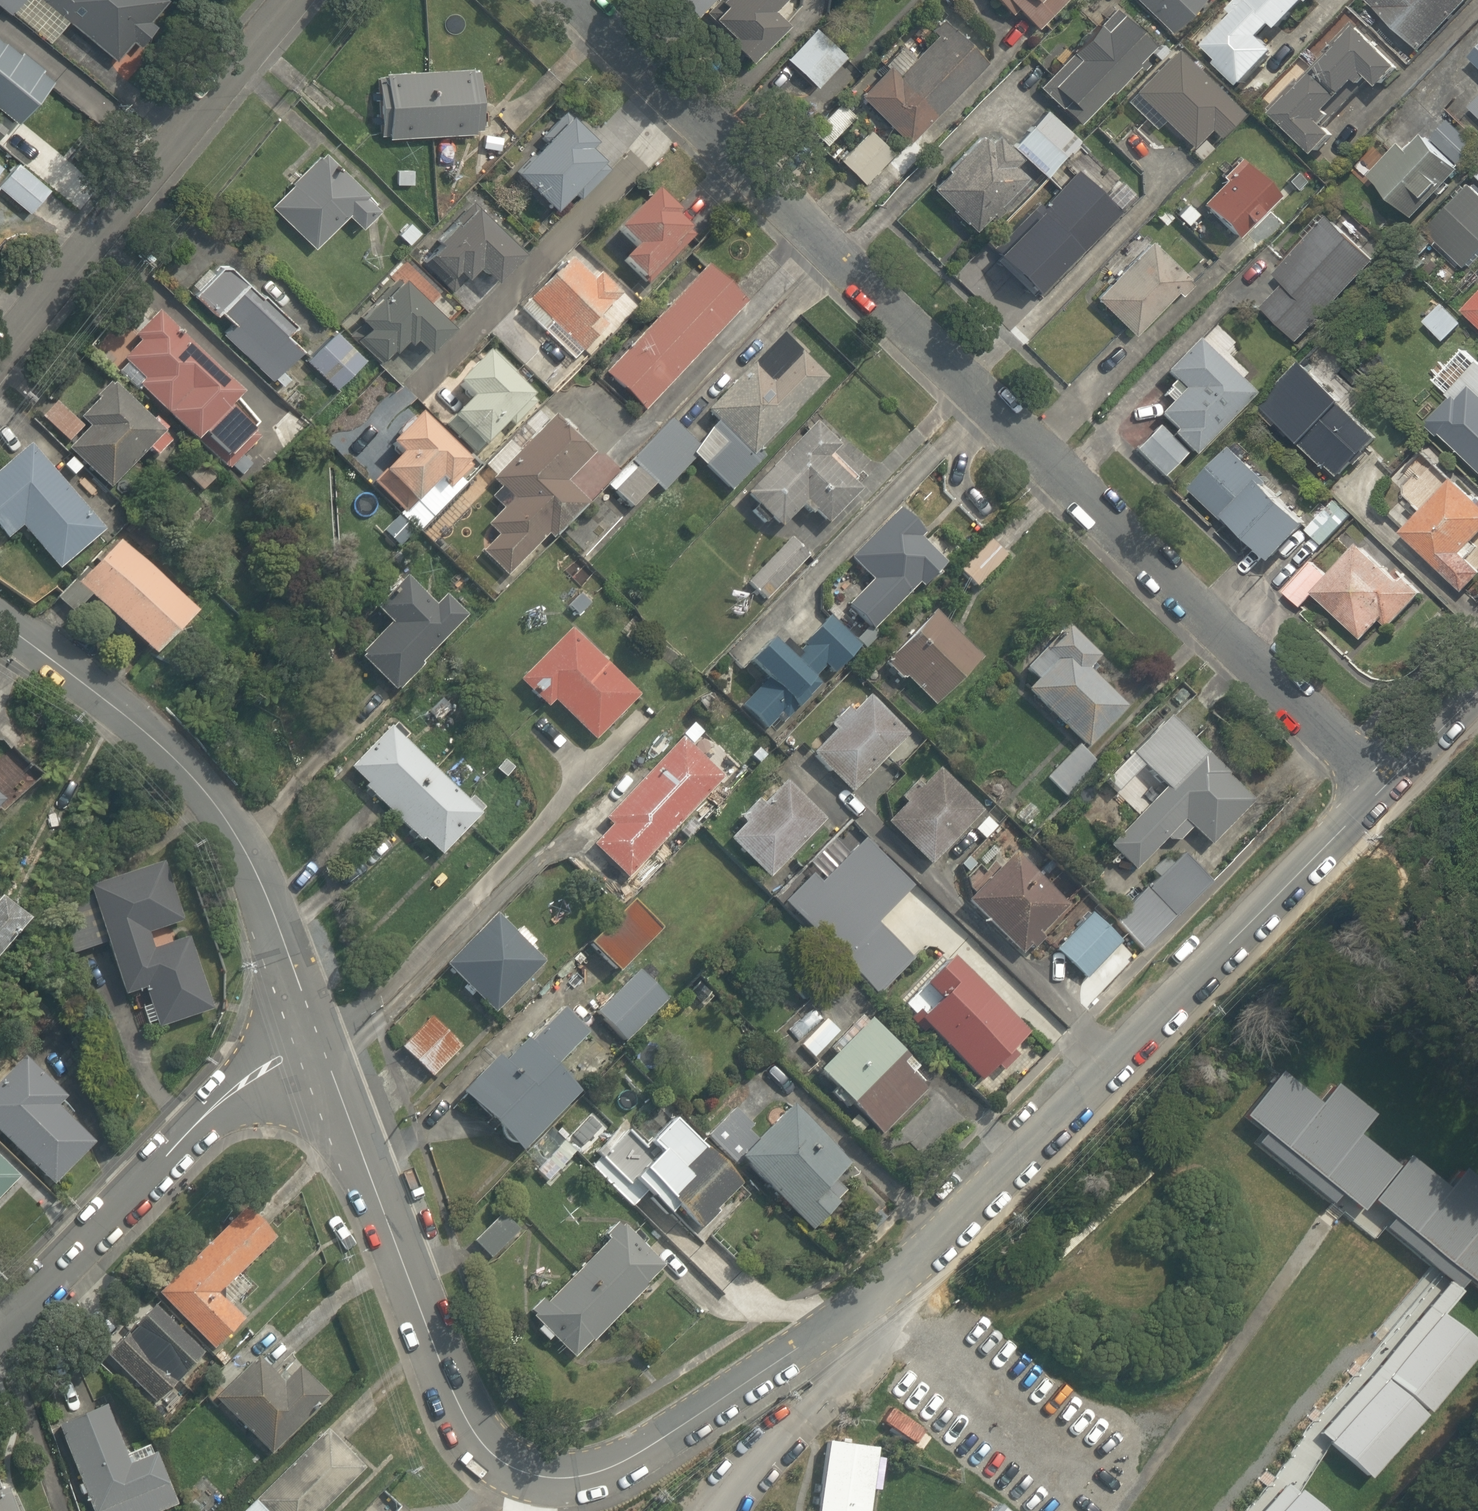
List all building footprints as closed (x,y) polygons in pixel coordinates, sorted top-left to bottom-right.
[(48,45),(62,25),(111,60),(124,43),(138,53),(160,23),(147,13),(156,0),(0,0),(0,10),(48,45)] [(686,14),(699,0),(670,0),(686,14)] [(768,0),(713,0),(701,12),(720,32),(716,36),(738,59),(778,19),(764,4),(768,0)] [(1009,14),(1014,9),(1034,29),(1063,0),(994,0),(1009,14)] [(1168,33),(1200,0),(1134,0),(1168,33)] [(1250,0),(1237,0),(1227,10),(1234,17),(1205,47),(1219,61),(1216,65),(1239,87),(1243,83),(1244,84),(1250,78),(1276,51),(1261,37),(1273,25),(1278,30),(1280,28),(1250,0)] [(1280,28),(1306,0),(1309,4),(1313,0),(1250,0),(1280,28)] [(1420,51),(1469,0),(1367,0),(1420,51)] [(1118,15),(1111,8),(1095,25),(1102,32),(1118,15)] [(1118,15),(1102,32),(1095,25),(1069,53),(1076,60),(1050,86),(1066,101),(1059,108),(1076,124),(1107,91),(1110,94),(1136,66),(1140,70),(1145,65),(1139,59),(1151,46),(1118,15)] [(856,96),(906,144),(985,63),(941,20),(929,32),(933,36),(895,75),(885,66),(856,96)] [(1314,68),(1349,102),(1371,79),(1379,88),(1399,68),(1353,23),(1325,52),(1327,54),(1314,68)] [(808,27),(781,56),(812,85),(839,56),(808,27)] [(46,84),(0,49),(0,116),(13,126),(46,84)] [(1240,113),(1173,49),(1132,92),(1190,148),(1208,130),(1216,138),(1240,113)] [(1066,101),(1050,86),(1076,60),(1069,53),(1037,87),(1059,108),(1066,101)] [(1349,102),(1314,68),(1300,81),(1298,79),(1268,109),(1315,155),(1335,135),(1325,126),(1349,102)] [(476,70),(426,72),(429,132),(479,129),(476,70)] [(426,72),(376,75),(379,135),(429,132),(426,72)] [(1469,109),(1477,117),(1477,99),(1469,109)] [(825,146),(853,117),(838,103),(810,131),(825,146)] [(565,110),(505,167),(542,207),(565,186),(576,198),(606,170),(580,142),(588,134),(565,110)] [(1077,141),(1044,111),(1011,148),(1045,177),(1077,141)] [(1449,121),(1431,139),(1458,165),(1476,147),(1449,121)] [(892,155),(866,130),(837,161),(863,185),(892,155)] [(484,134),(481,147),(498,150),(500,137),(484,134)] [(945,172),(928,189),(948,209),(947,210),(962,224),(963,223),(972,232),(988,214),(993,219),(1001,211),(996,206),(1023,178),(1011,166),(1017,159),(994,137),(986,145),(979,137),(977,135),(943,170),(945,172)] [(1459,170),(1423,136),(1408,152),(1400,145),(1369,177),(1413,218),(1459,170)] [(374,209),(310,158),(266,214),(310,249),(338,214),(357,230),(374,209)] [(1222,180),(1199,203),(1235,238),(1276,195),(1237,158),(1218,177),(1222,180)] [(10,164),(0,177),(0,196),(25,213),(43,188),(10,164)] [(413,169),(395,169),(395,184),(413,184),(413,169)] [(985,254),(1033,300),(1116,214),(1072,172),(1040,205),(1036,202),(985,254)] [(1426,231),(1464,268),(1477,254),(1477,193),(1470,186),(1426,231)] [(679,225),(634,188),(602,228),(622,245),(611,259),(634,278),(679,225)] [(493,271),(497,275),(518,252),(462,201),(413,254),(439,278),(449,267),(461,277),(470,268),(484,281),(493,271)] [(1297,342),(1375,262),(1329,217),(1274,275),(1284,285),(1262,308),(1297,342)] [(1190,284),(1147,242),(1093,298),(1131,336),(1174,292),(1179,297),(1191,285),(1190,284)] [(560,257),(521,301),(578,352),(603,324),(597,319),(617,296),(573,257),(568,263),(560,257)] [(296,375),(288,368),(305,347),(287,332),(296,321),(221,261),(193,295),(217,314),(222,308),(239,322),(226,339),(286,387),(296,375)] [(639,410),(737,302),(696,265),(599,373),(639,410)] [(446,330),(387,275),(349,316),(355,322),(345,333),(377,363),(402,335),(423,355),(446,330)] [(1463,311),(1477,325),(1477,296),(1463,311)] [(1442,304),(1424,322),(1443,342),(1461,323),(1442,304)] [(187,439),(196,430),(222,455),(247,428),(223,405),(235,392),(149,311),(128,333),(134,339),(119,355),(139,374),(129,385),(187,439)] [(507,314),(487,335),(543,386),(563,365),(507,314)] [(327,330),(301,359),(330,386),(357,356),(327,330)] [(752,448),(817,379),(770,336),(700,411),(709,419),(691,438),(670,418),(605,488),(627,509),(651,483),(659,491),(688,459),(724,492),(759,454),(752,448)] [(1191,457),(1250,396),(1196,344),(1194,341),(1162,373),(1171,382),(1165,388),(1174,397),(1156,416),(1173,432),(1169,436),(1191,457)] [(472,349),(423,403),(471,445),(517,393),(505,381),(514,371),(497,356),(493,360),(484,352),(480,357),(472,349)] [(1301,363),(1260,405),(1300,445),(1325,470),(1328,467),(1338,477),(1377,437),(1341,403),(1301,363)] [(1454,397),(1458,401),(1472,387),(1477,393),(1477,364),(1448,395),(1452,399),(1454,397)] [(468,461),(407,406),(416,397),(403,384),(386,403),(375,393),(336,437),(343,443),(333,454),(395,510),(425,477),(433,483),(450,463),(459,471),(468,461)] [(166,439),(158,431),(164,424),(140,403),(134,410),(107,385),(78,417),(86,423),(63,449),(106,487),(141,448),(151,457),(166,439)] [(1428,423),(1430,425),(1428,427),(1438,437),(1440,434),(1477,470),(1477,393),(1472,387),(1458,401),(1454,397),(1452,399),(1428,423)] [(56,400),(40,416),(63,439),(79,422),(56,400)] [(590,456),(546,417),(485,484),(500,498),(478,522),(491,534),(475,551),(503,576),(542,533),(549,540),(586,499),(567,481),(590,456)] [(830,441),(807,419),(737,491),(774,527),(797,504),(820,527),(853,494),(815,457),(830,441)] [(1184,455),(1156,428),(1134,451),(1162,478),(1163,477),(1184,455)] [(15,527),(53,570),(100,528),(25,443),(0,465),(0,538),(1,540),(15,527)] [(1226,525),(1230,521),(1253,543),(1271,562),(1307,526),(1265,486),(1268,483),(1232,447),(1190,489),(1193,492),(1226,525)] [(194,455),(180,470),(201,490),(215,474),(194,455)] [(1401,534),(1463,593),(1466,589),(1477,577),(1477,569),(1462,554),(1477,537),(1477,503),(1454,480),(1452,481),(1405,530),(1401,534)] [(1337,500),(1307,531),(1322,546),(1352,515),(1337,500)] [(920,533),(895,509),(847,557),(869,579),(843,605),(869,631),(916,582),(921,587),(943,564),(916,538),(920,533)] [(121,529),(71,578),(141,649),(191,600),(121,529)] [(804,557),(782,538),(744,582),(767,601),(804,557)] [(1401,584),(1359,545),(1329,578),(1313,594),(1362,640),(1381,621),(1388,628),(1421,594),(1406,579),(1401,584)] [(1312,562),(1284,592),(1300,608),(1313,594),(1329,578),(1312,562)] [(390,693),(458,616),(435,596),(428,604),(403,576),(372,610),(380,619),(348,656),(390,693)] [(978,658),(930,612),(884,660),(885,661),(883,664),(900,680),(902,677),(931,705),(978,658)] [(858,645),(827,615),(800,643),(803,646),(789,660),(766,638),(744,661),(764,681),(739,706),(764,730),(775,719),(780,723),(804,699),(819,684),(813,677),(823,666),(831,674),(858,645)] [(1038,650),(1050,661),(1032,680),(1023,690),(1084,748),(1122,707),(1082,670),(1094,657),(1061,626),(1038,650)] [(560,628),(519,672),(512,679),(560,724),(564,718),(586,738),(629,692),(560,628)] [(1050,661),(1038,650),(1020,668),(1032,680),(1050,661)] [(905,735),(864,696),(848,712),(843,707),(825,725),(830,731),(808,753),(849,792),(905,735)] [(1106,846),(1132,871),(1163,838),(1166,841),(1177,841),(1189,828),(1207,845),(1249,800),(1196,751),(1162,719),(1117,767),(1151,799),(1106,846)] [(474,810),(379,722),(338,767),(433,855),(474,810)] [(622,878),(712,778),(669,740),(580,840),(622,878)] [(1076,745),(1044,778),(1064,797),(1096,764),(1076,745)] [(979,811),(934,768),(917,786),(912,781),(896,798),(901,803),(888,816),(883,822),(928,865),(979,811)] [(766,878),(821,820),(781,782),(759,804),(754,799),(736,819),(741,824),(726,840),(766,878)] [(908,887),(859,840),(845,854),(821,878),(817,883),(808,874),(781,902),(877,995),(911,959),(873,923),(908,887)] [(821,878),(845,854),(830,840),(806,864),(821,878)] [(963,901),(1019,954),(1028,945),(1032,949),(1042,939),(1043,938),(1038,934),(1065,906),(1008,852),(968,895),(963,901)] [(1209,882),(1180,854),(1169,865),(1163,858),(1150,871),(1157,878),(1145,889),(1143,887),(1111,921),(1125,934),(1143,951),(1209,882)] [(176,920),(151,860),(53,900),(75,952),(96,944),(117,996),(134,988),(152,1030),(210,1005),(182,937),(151,950),(144,933),(176,920)] [(616,895),(579,940),(614,968),(650,923),(616,895)] [(14,918),(0,907),(0,937),(14,918)] [(1118,941),(1089,913),(1054,949),(1084,979),(1086,977),(1119,942),(1118,941)] [(481,915),(438,965),(487,1008),(530,958),(481,915)] [(1024,1033),(944,957),(918,984),(933,999),(917,1015),(913,1011),(905,1019),(919,1033),(923,1029),(978,1081),(993,1065),(1000,1071),(1014,1056),(1007,1050),(1024,1033)] [(660,999),(633,972),(592,1014),(620,1041),(660,999)] [(573,1038),(547,1009),(519,1035),(516,1031),(456,1087),(510,1146),(568,1092),(543,1065),(573,1038)] [(419,1014),(392,1043),(429,1076),(455,1047),(419,1014)] [(853,1018),(806,1070),(879,1136),(924,1086),(905,1069),(899,1075),(891,1067),(898,1059),(853,1018)] [(15,1055),(0,1071),(0,1139),(51,1184),(88,1142),(49,1107),(60,1095),(15,1055)] [(1254,1145),(1290,1174),(1351,1101),(1332,1085),(1316,1105),(1277,1072),(1240,1117),(1262,1135),(1254,1145)] [(1371,1116),(1351,1101),(1290,1174),(1328,1205),(1336,1196),(1356,1212),(1393,1167),(1354,1135),(1371,1116)] [(775,1106),(729,1158),(805,1225),(837,1189),(825,1179),(839,1163),(775,1106)] [(735,1184),(661,1113),(636,1140),(645,1149),(620,1175),(659,1212),(669,1202),(698,1231),(717,1210),(714,1207),(735,1184)] [(1477,1184),(1459,1169),(1443,1189),(1404,1157),(1368,1202),(1389,1219),(1381,1229),(1417,1259),(1477,1184)] [(1417,1259),(1454,1290),(1463,1280),(1477,1293),(1477,1184),(1417,1259)] [(234,1271),(272,1231),(238,1199),(150,1292),(208,1347),(238,1316),(227,1305),(247,1284),(234,1271)] [(514,1232),(496,1213),(468,1240),(486,1259),(514,1232)] [(569,1356),(585,1338),(589,1341),(642,1281),(639,1278),(651,1265),(609,1228),(527,1319),(569,1356)] [(196,1359),(140,1303),(93,1349),(149,1405),(196,1359)] [(1438,1315),(1384,1379),(1425,1414),(1477,1349),(1477,1348),(1438,1315)] [(206,1400),(211,1405),(201,1414),(221,1433),(230,1424),(261,1454),(317,1396),(275,1355),(264,1365),(252,1353),(206,1400)] [(1422,1416),(1382,1381),(1326,1444),(1366,1480),(1422,1416)] [(44,1410),(86,1510),(157,1510),(173,1505),(148,1446),(118,1459),(89,1391),(44,1410)] [(354,1474),(309,1430),(232,1508),(234,1510),(317,1510),(354,1474)] [(824,1442),(815,1506),(853,1510),(865,1510),(873,1448),(824,1442)] [(1296,1492),(1278,1510),(1318,1510),(1296,1492)]
